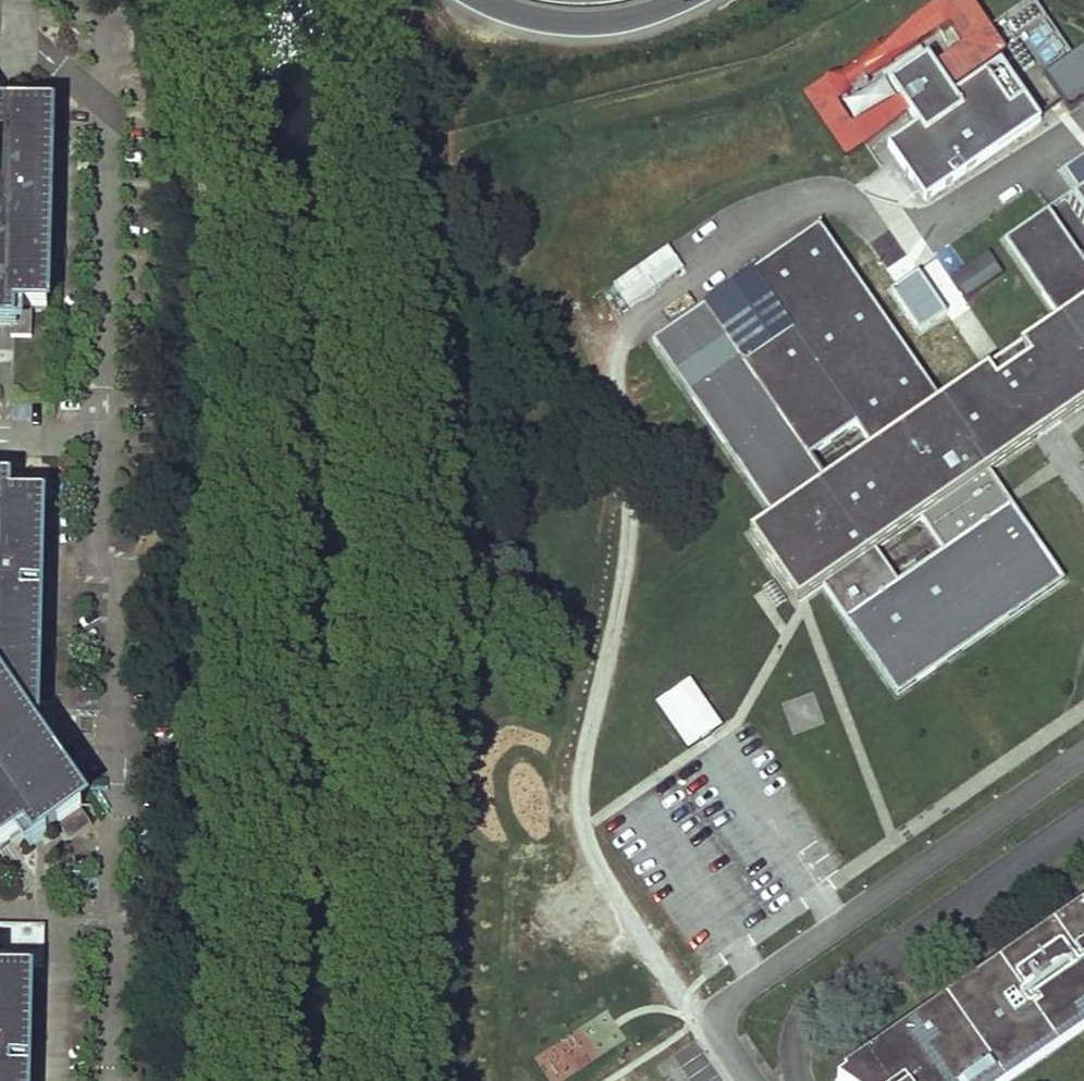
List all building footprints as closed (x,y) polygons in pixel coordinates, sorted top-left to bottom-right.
[(973,0),(945,0),(806,94),(848,155),(912,112),(901,95),(854,127),(837,102),(851,93),(853,89),(952,23),(966,44),(938,64),(954,87),(1008,50),(973,0)] [(993,25),(1008,44),(1018,37),(1042,69),(1067,51),(1030,0),(1027,0),(993,25)] [(1083,101),(1083,47),(1047,72),(1073,109),(1083,101)] [(1004,61),(958,92),(954,87),(938,64),(932,55),(892,82),(901,95),(912,112),(920,123),(889,144),(928,200),(1044,120),(1004,61)] [(5,324),(11,325),(12,337),(31,338),(32,309),(47,309),(52,114),(37,114),(20,114),(15,107),(0,118),(0,324),(5,324)] [(1076,190),(1083,202),(1083,185),(1076,190)] [(1050,208),(1007,237),(1061,316),(943,398),(821,223),(751,271),(792,329),(747,360),(706,302),(653,339),(773,512),(747,530),(784,582),(795,599),(798,603),(824,585),(899,693),(1066,577),(1006,490),(991,469),(1040,435),(1083,404),(1083,258),(1050,208)] [(629,309),(683,267),(665,245),(611,286),(629,309)] [(1003,273),(988,251),(949,277),(964,299),(1003,273)] [(42,503),(27,503),(27,486),(2,485),(0,485),(0,844),(30,824),(40,826),(44,833),(58,824),(70,839),(91,824),(30,736),(30,723),(31,715),(37,710),(42,503)] [(687,673),(652,696),(684,744),(719,720),(687,673)] [(834,1080),(836,1080),(1006,1080),(1083,1027),(1083,909),(834,1080)] [(0,925),(0,951),(3,951),(3,959),(16,960),(15,977),(30,977),(30,968),(44,970),(43,928),(0,925)] [(30,977),(15,977),(16,960),(3,959),(0,959),(0,1080),(28,1080),(30,977)]
